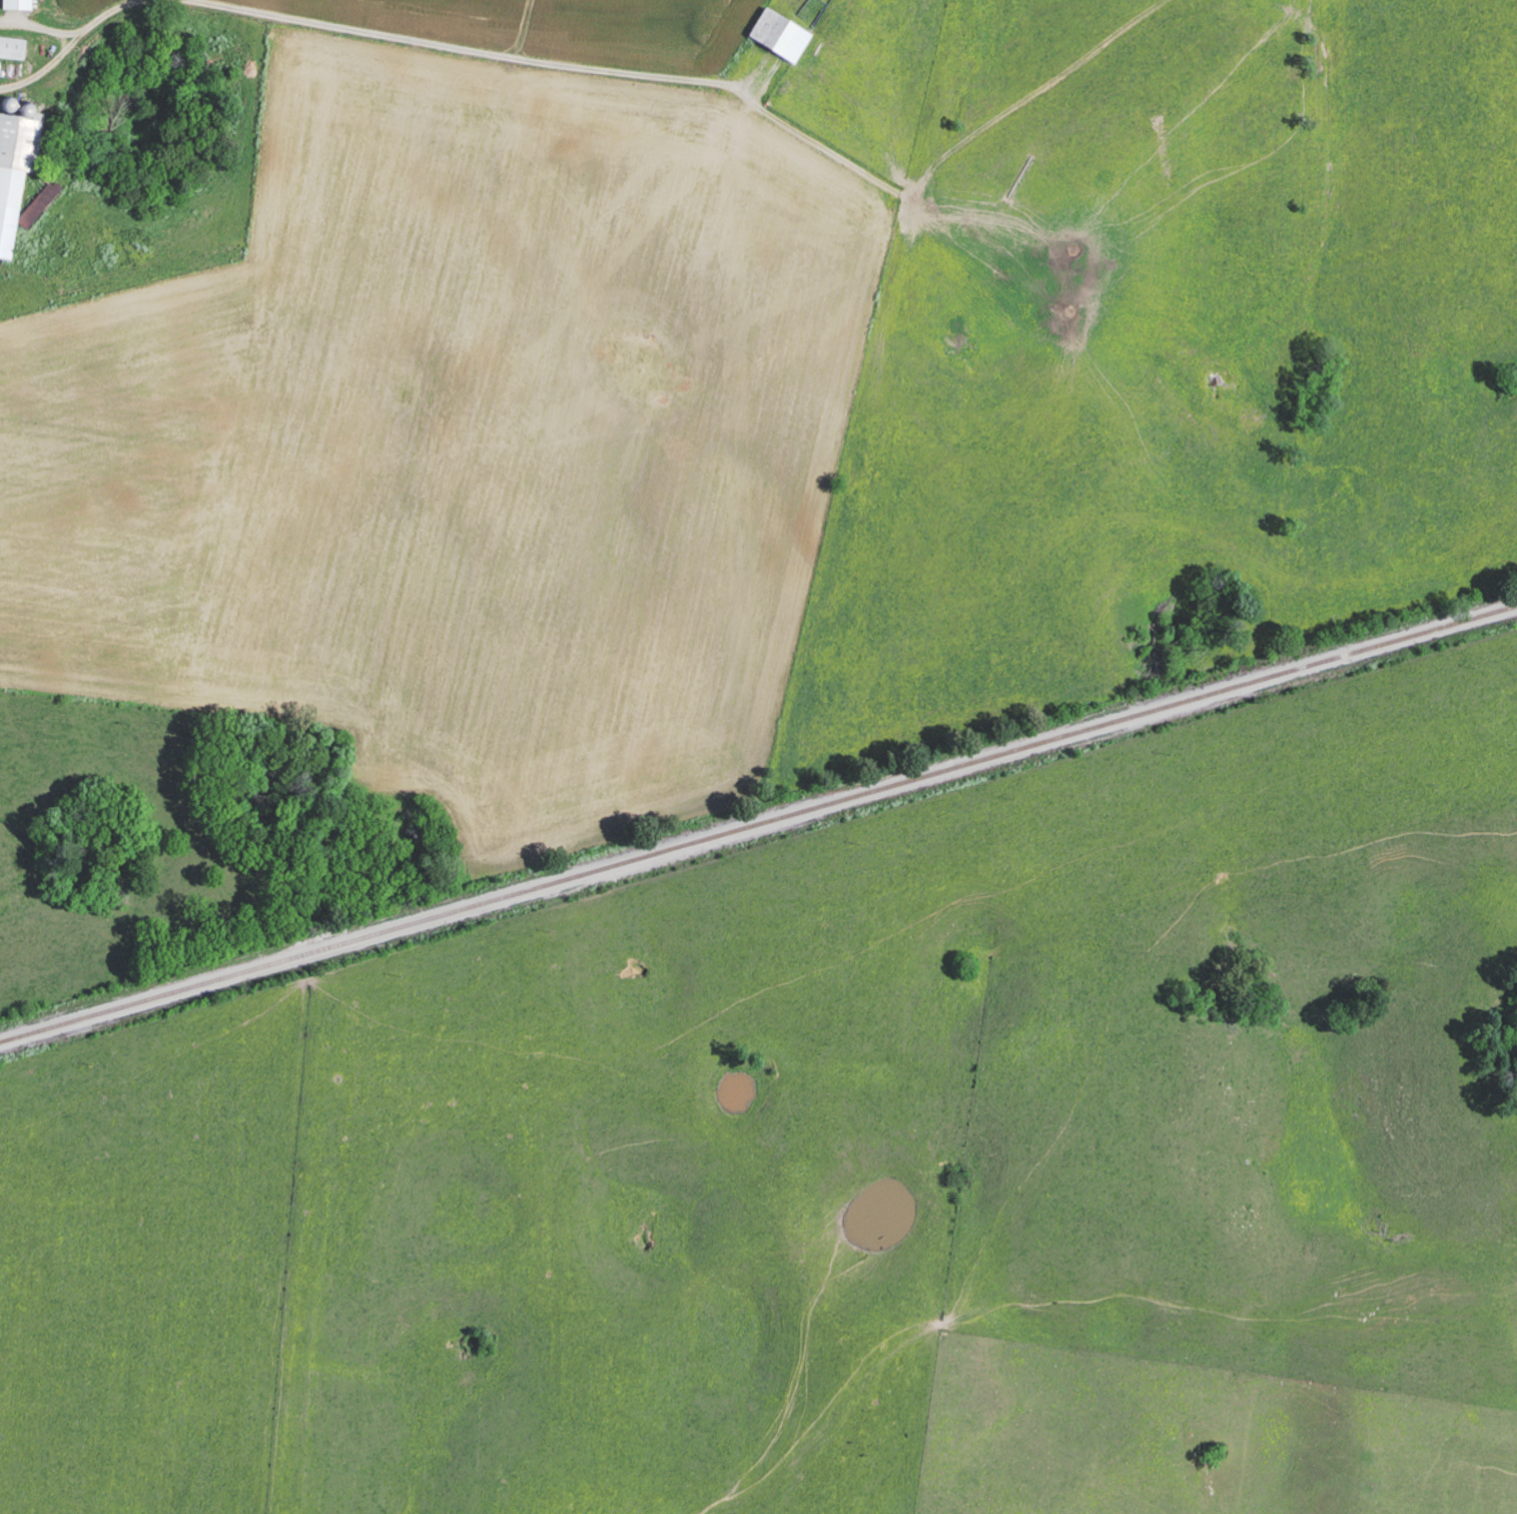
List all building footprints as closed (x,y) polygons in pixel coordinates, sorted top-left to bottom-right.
[(39,8),(39,0),(10,0),(10,8),(39,8)] [(742,39),(791,64),(806,34),(758,8),(742,39)] [(30,170),(41,171),(48,118),(0,111),(0,255),(19,258),(30,170)]
